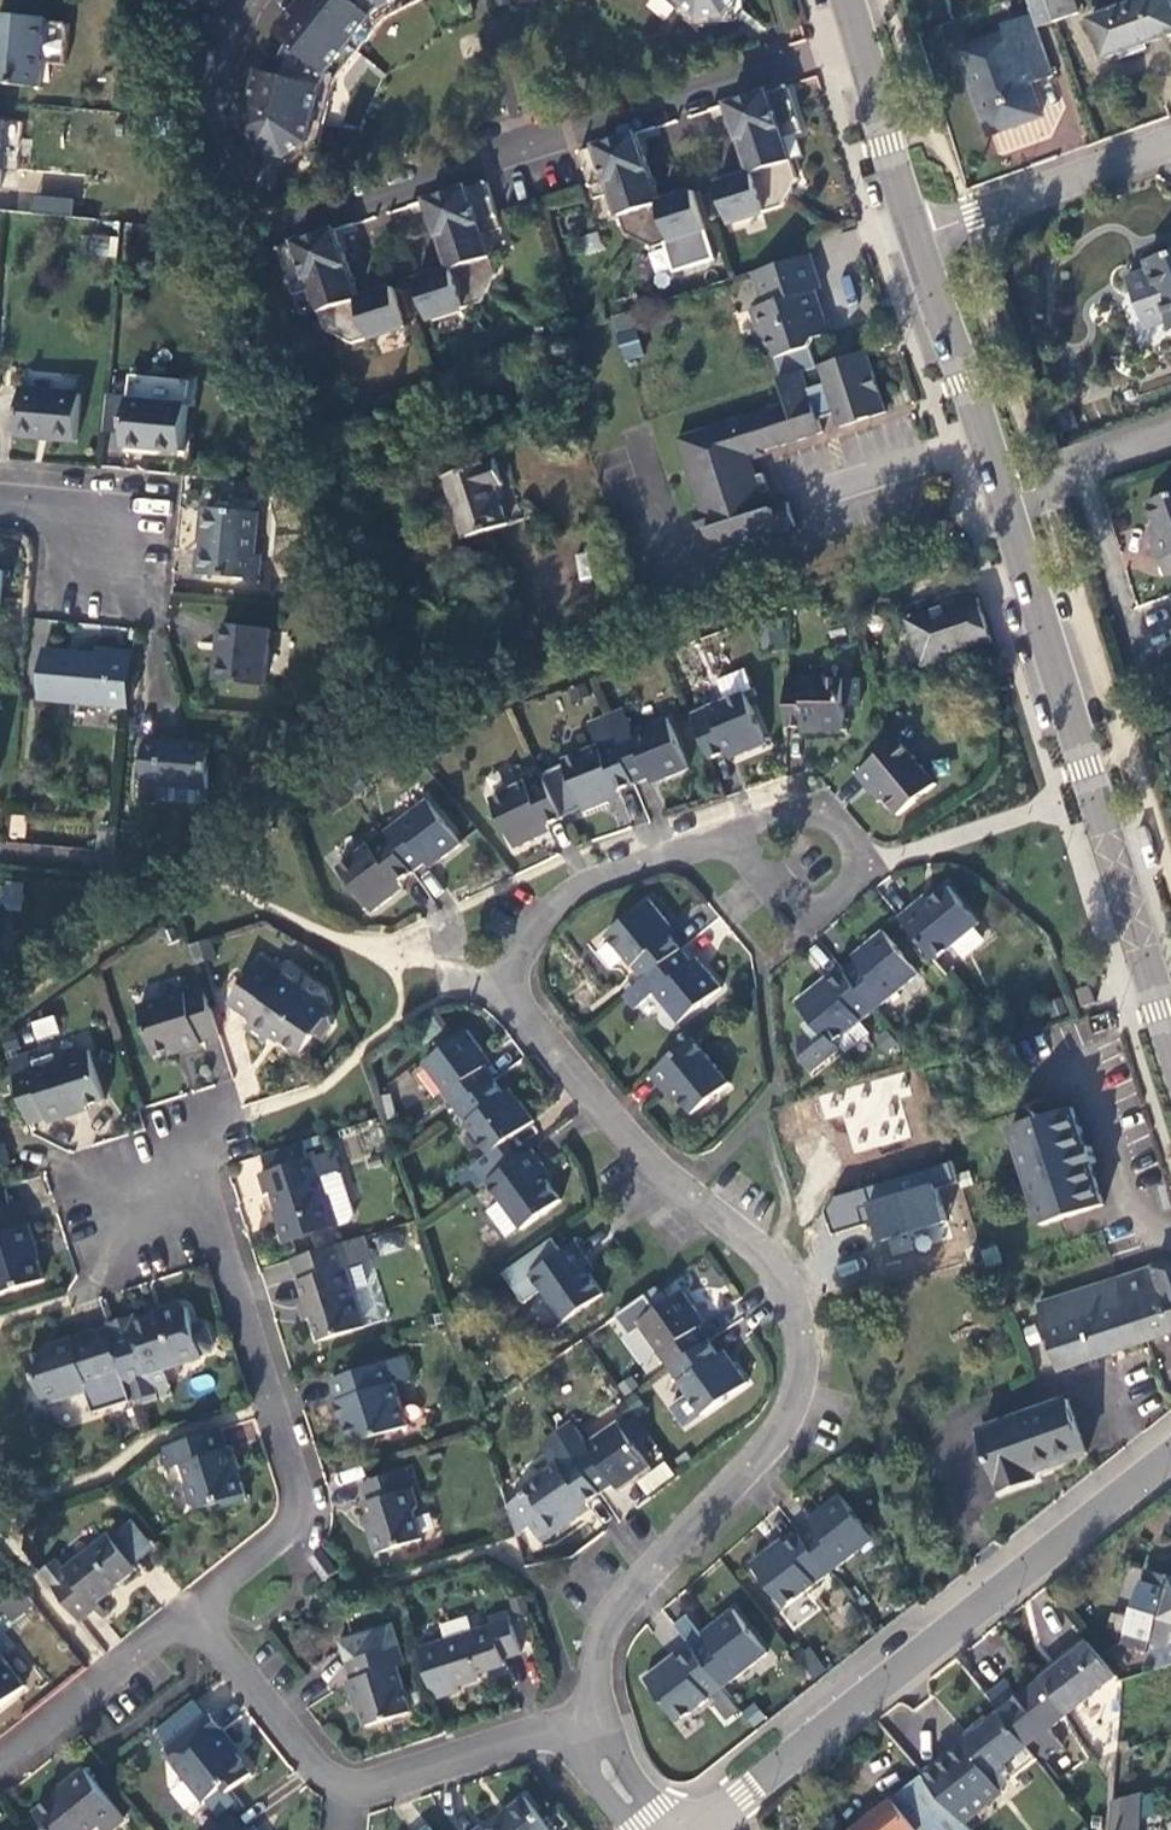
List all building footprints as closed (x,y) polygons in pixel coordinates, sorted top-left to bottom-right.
[(272,35),(296,55),(289,69),(291,70),(288,78),(253,72),(242,125),(238,130),(245,142),(248,141),(256,156),(283,162),(312,145),(327,85),(377,21),(418,0),(301,0),(272,35)] [(685,26),(720,24),(739,5),(738,0),(657,0),(685,26)] [(1033,17),(1037,29),(1056,23),(1048,0),(1027,0),(1033,17)] [(1074,0),(1048,0),(1056,23),(1080,14),(1074,0)] [(1090,20),(1104,59),(1170,35),(1170,1),(1170,0),(1147,0),(1090,20)] [(36,87),(38,67),(42,26),(43,20),(0,15),(0,83),(36,87)] [(1037,29),(1033,17),(1004,26),(1008,37),(963,54),(990,134),(1040,118),(1033,94),(1029,96),(1027,88),(1055,78),(1037,29)] [(62,28),(42,26),(38,67),(58,68),(62,28)] [(360,55),(337,84),(361,104),(385,75),(360,55)] [(725,105),(742,167),(782,153),(778,140),(796,134),(781,88),(725,105)] [(0,122),(0,169),(15,170),(20,124),(0,122)] [(607,195),(612,213),(651,199),(631,135),(572,154),(588,200),(607,195)] [(790,178),(782,153),(742,167),(744,173),(712,184),(722,224),(775,207),(790,178)] [(410,281),(411,284),(485,258),(478,237),(495,231),(479,183),(422,201),(444,269),(410,281)] [(653,204),(651,199),(612,213),(618,234),(647,248),(699,232),(686,193),(653,204)] [(69,200),(29,196),(27,212),(68,216),(69,200)] [(305,291),(314,318),(387,292),(386,288),(352,298),(329,231),(270,250),(287,297),(305,291)] [(89,255),(116,255),(116,236),(89,236),(89,255)] [(1143,263),(1145,270),(1123,278),(1139,322),(1150,327),(1164,322),(1167,331),(1170,329),(1170,253),(1143,263)] [(490,274),(485,258),(411,284),(421,321),(471,305),(490,274)] [(816,294),(806,260),(748,279),(758,311),(745,317),(759,359),(769,365),(804,354),(810,346),(809,338),(814,336),(819,327),(809,297),(816,294)] [(399,328),(387,292),(314,318),(318,331),(346,345),(399,328)] [(617,332),(622,360),(641,357),(637,329),(617,332)] [(803,394),(798,377),(774,384),(780,408),(704,434),(676,443),(698,514),(689,518),(696,542),(706,539),(710,556),(741,546),(744,553),(760,547),(759,542),(776,536),(769,514),(757,518),(752,500),(756,498),(751,480),(745,483),(739,464),(816,438),(813,424),(830,418),(835,432),(880,418),(861,356),(816,372),(821,388),(803,394)] [(187,378),(127,372),(121,443),(180,449),(187,378)] [(79,390),(20,384),(16,433),(74,438),(79,390)] [(493,487),(502,484),(493,460),(442,477),(463,541),(504,526),(493,487)] [(1170,553),(1170,492),(1145,501),(1157,535),(1149,539),(1156,558),(1170,553)] [(193,569),(256,575),(258,551),(250,550),(254,508),(204,503),(199,545),(196,545),(193,569)] [(1170,573),(1170,553),(1156,558),(1162,576),(1170,573)] [(941,653),(989,638),(976,595),(974,596),(903,616),(919,670),(943,664),(941,653)] [(264,682),(268,629),(220,625),(215,677),(264,682)] [(39,696),(110,703),(115,647),(95,645),(94,650),(42,645),(39,696)] [(723,694),(688,709),(705,753),(733,742),(737,747),(760,737),(742,693),(750,688),(741,664),(715,674),(723,694)] [(841,675),(784,672),(784,722),(814,723),(814,730),(840,730),(841,675)] [(629,726),(621,706),(601,713),(610,734),(629,779),(658,767),(661,773),(686,763),(664,712),(629,726)] [(601,713),(587,719),(595,740),(559,755),(581,806),(603,796),(601,791),(629,779),(610,734),(601,713)] [(934,776),(898,733),(854,768),(867,784),(873,780),(897,806),(934,776)] [(160,739),(143,739),(136,795),(155,796),(156,780),(205,783),(210,739),(161,735),(160,739)] [(533,826),(560,813),(538,769),(489,793),(512,843),(535,832),(533,826)] [(423,794),(379,829),(410,869),(435,849),(437,854),(457,837),(423,794)] [(386,887),(410,869),(379,829),(335,863),(370,907),(389,891),(386,887)] [(912,898),(897,911),(933,954),(978,917),(948,879),(917,903),(912,898)] [(606,929),(641,974),(680,942),(659,919),(663,914),(648,895),(606,929)] [(863,947),(839,967),(870,1004),(914,968),(880,927),(860,942),(863,947)] [(951,940),(959,956),(983,944),(975,928),(951,940)] [(208,933),(190,939),(196,956),(213,951),(208,933)] [(699,966),(680,942),(641,974),(623,989),(635,1003),(653,989),(676,1016),(719,982),(703,963),(699,966)] [(242,1024),(257,1035),(264,1025),(298,1049),(312,1027),(320,1032),(329,1019),(327,1011),(325,1009),(321,1006),(330,993),(326,980),(289,955),(279,969),(257,954),(226,999),(248,1015),(242,1024)] [(812,981),(793,998),(813,1022),(798,1035),(802,1058),(809,1067),(837,1044),(831,1037),(870,1004),(839,967),(816,986),(812,981)] [(199,1035),(216,1030),(202,983),(184,989),(183,985),(137,1000),(153,1047),(178,1039),(179,1044),(200,1038),(199,1035)] [(53,1015),(28,1021),(33,1040),(58,1034),(53,1015)] [(420,1060),(454,1106),(492,1076),(474,1053),(480,1049),(465,1027),(420,1060)] [(726,1080),(690,1034),(647,1069),(658,1083),(665,1078),(689,1109),(726,1080)] [(5,1051),(10,1065),(25,1116),(45,1111),(46,1114),(67,1107),(65,1102),(101,1091),(85,1042),(55,1052),(50,1058),(31,1064),(25,1044),(5,1051)] [(840,1122),(846,1153),(915,1139),(901,1074),(817,1092),(824,1125),(840,1122)] [(473,1160),(486,1178),(519,1154),(506,1135),(531,1118),(517,1098),(511,1101),(492,1076),(454,1106),(486,1150),(473,1160)] [(1008,1119),(1039,1215),(1100,1196),(1089,1155),(1095,1154),(1089,1136),(1083,1139),(1070,1099),(1008,1119)] [(305,1151),(299,1134),(273,1144),(260,1149),(265,1163),(256,1166),(262,1185),(268,1184),(277,1212),(272,1214),(279,1235),(349,1215),(354,1210),(340,1162),(334,1159),(328,1144),(305,1151)] [(542,1161),(530,1145),(519,1154),(486,1178),(500,1196),(518,1221),(520,1224),(560,1196),(538,1165),(542,1161)] [(936,1186),(955,1181),(950,1163),(823,1197),(831,1229),(868,1219),(879,1260),(951,1241),(936,1186)] [(9,1196),(3,1179),(0,1180),(0,1199),(9,1196)] [(39,1273),(28,1241),(32,1239),(24,1217),(19,1218),(11,1195),(9,1196),(0,1199),(0,1285),(39,1273)] [(500,1196),(487,1205),(505,1231),(518,1221),(500,1196)] [(360,1229),(344,1234),(350,1254),(367,1249),(360,1229)] [(350,1254),(344,1234),(289,1251),(303,1292),(298,1294),(302,1309),(309,1308),(316,1330),(361,1315),(352,1286),(344,1257),(350,1254)] [(575,1239),(529,1270),(562,1318),(603,1290),(581,1259),(587,1255),(575,1239)] [(1114,1272),(1124,1298),(1127,1297),(1141,1335),(1145,1333),(1170,1325),(1170,1253),(1114,1272)] [(1060,1362),(1141,1335),(1127,1297),(1124,1298),(1114,1272),(1040,1297),(1060,1362)] [(369,1280),(352,1286),(361,1315),(378,1310),(369,1280)] [(636,1318),(668,1364),(708,1335),(691,1311),(695,1307),(681,1286),(636,1318)] [(124,1382),(150,1375),(147,1365),(206,1347),(213,1340),(207,1322),(200,1318),(192,1320),(186,1302),(178,1300),(165,1303),(161,1310),(127,1320),(124,1312),(104,1318),(105,1320),(109,1333),(124,1382)] [(82,1383),(90,1407),(128,1395),(128,1394),(124,1382),(109,1333),(105,1320),(48,1338),(50,1343),(26,1350),(40,1396),(82,1383)] [(725,1361),(708,1335),(668,1364),(699,1410),(745,1379),(730,1357),(725,1361)] [(403,1349),(330,1371),(337,1394),(342,1393),(347,1410),(342,1412),(350,1434),(405,1418),(392,1376),(409,1370),(403,1349)] [(666,1374),(651,1384),(665,1405),(680,1395),(666,1374)] [(153,1387),(150,1375),(124,1382),(128,1394),(153,1387)] [(1064,1393),(978,1423),(999,1483),(1033,1471),(1031,1463),(1083,1446),(1064,1393)] [(569,1418),(556,1428),(559,1433),(573,1423),(569,1418)] [(573,1423),(559,1433),(598,1489),(622,1472),(628,1478),(649,1463),(616,1418),(584,1439),(573,1423)] [(222,1443),(215,1421),(162,1438),(170,1460),(177,1458),(183,1477),(181,1479),(187,1498),(194,1502),(216,1495),(222,1499),(240,1492),(231,1463),(234,1462),(228,1442),(222,1443)] [(573,1506),(598,1489),(559,1433),(556,1428),(539,1440),(553,1460),(525,1481),(528,1485),(505,1500),(513,1525),(516,1531),(529,1522),(538,1532),(552,1522),(556,1527),(577,1513),(573,1506)] [(663,1460),(633,1479),(644,1495),(673,1475),(663,1460)] [(404,1464),(361,1477),(372,1514),(367,1516),(377,1547),(420,1533),(411,1503),(414,1494),(404,1464)] [(823,1513),(799,1531),(829,1569),(872,1538),(839,1491),(819,1506),(823,1513)] [(128,1511),(105,1530),(128,1560),(153,1540),(128,1511)] [(35,1564),(77,1614),(92,1603),(90,1600),(106,1586),(104,1583),(130,1563),(128,1560),(105,1530),(102,1527),(58,1562),(50,1552),(35,1564)] [(784,1603),(829,1569),(799,1531),(775,1550),(770,1544),(750,1559),(784,1603)] [(1143,1564),(1118,1636),(1148,1645),(1156,1642),(1164,1638),(1170,1621),(1170,1573),(1143,1564)] [(22,1582),(1,1599),(13,1613),(33,1596),(22,1582)] [(417,1639),(432,1689),(458,1681),(456,1676),(480,1669),(478,1663),(505,1655),(503,1649),(519,1644),(508,1605),(487,1611),(489,1618),(443,1632),(417,1639)] [(715,1626),(691,1645),(721,1684),(765,1649),(732,1605),(712,1620),(715,1626)] [(391,1617),(339,1633),(351,1672),(347,1674),(353,1691),(355,1691),(364,1716),(410,1702),(396,1658),(404,1655),(391,1617)] [(1156,1642),(1162,1660),(1170,1657),(1170,1621),(1164,1638),(1156,1642)] [(1086,1635),(1036,1674),(1063,1708),(1113,1668),(1086,1635)] [(676,1718),(721,1684),(691,1645),(667,1663),(662,1657),(644,1672),(676,1718)] [(793,1661),(816,1678),(826,1663),(803,1647),(793,1661)] [(22,1678),(0,1652),(0,1696),(22,1678)] [(1006,1671),(984,1685),(999,1704),(1019,1687),(1006,1671)] [(1043,1724),(1063,1708),(1036,1674),(1019,1687),(999,1704),(1025,1739),(1040,1758),(1058,1743),(1043,1724)] [(1014,1748),(1025,1739),(999,1704),(920,1766),(962,1815),(1000,1785),(988,1769),(1000,1759),(1011,1772),(1024,1761),(1014,1748)] [(207,1706),(165,1741),(176,1755),(172,1758),(202,1794),(221,1780),(226,1785),(248,1767),(230,1742),(234,1739),(207,1706)] [(83,1762),(64,1775),(67,1778),(35,1804),(54,1829),(80,1829),(97,1818),(104,1825),(122,1812),(83,1762)] [(908,1829),(909,1829),(960,1829),(969,1823),(962,1815),(920,1766),(839,1829),(907,1829),(908,1829)] [(234,1794),(226,1785),(221,1780),(202,1794),(215,1810),(234,1794)] [(1130,1789),(1119,1792),(1120,1829),(1130,1829),(1130,1789)] [(554,1829),(521,1790),(503,1806),(506,1809),(484,1827),(477,1819),(463,1829),(554,1829)] [(1119,1792),(1112,1794),(1111,1829),(1120,1829),(1119,1792)] [(230,1809),(204,1829),(257,1829),(247,1818),(242,1822),(230,1809)] [(426,1820),(414,1829),(434,1829),(426,1820)]
